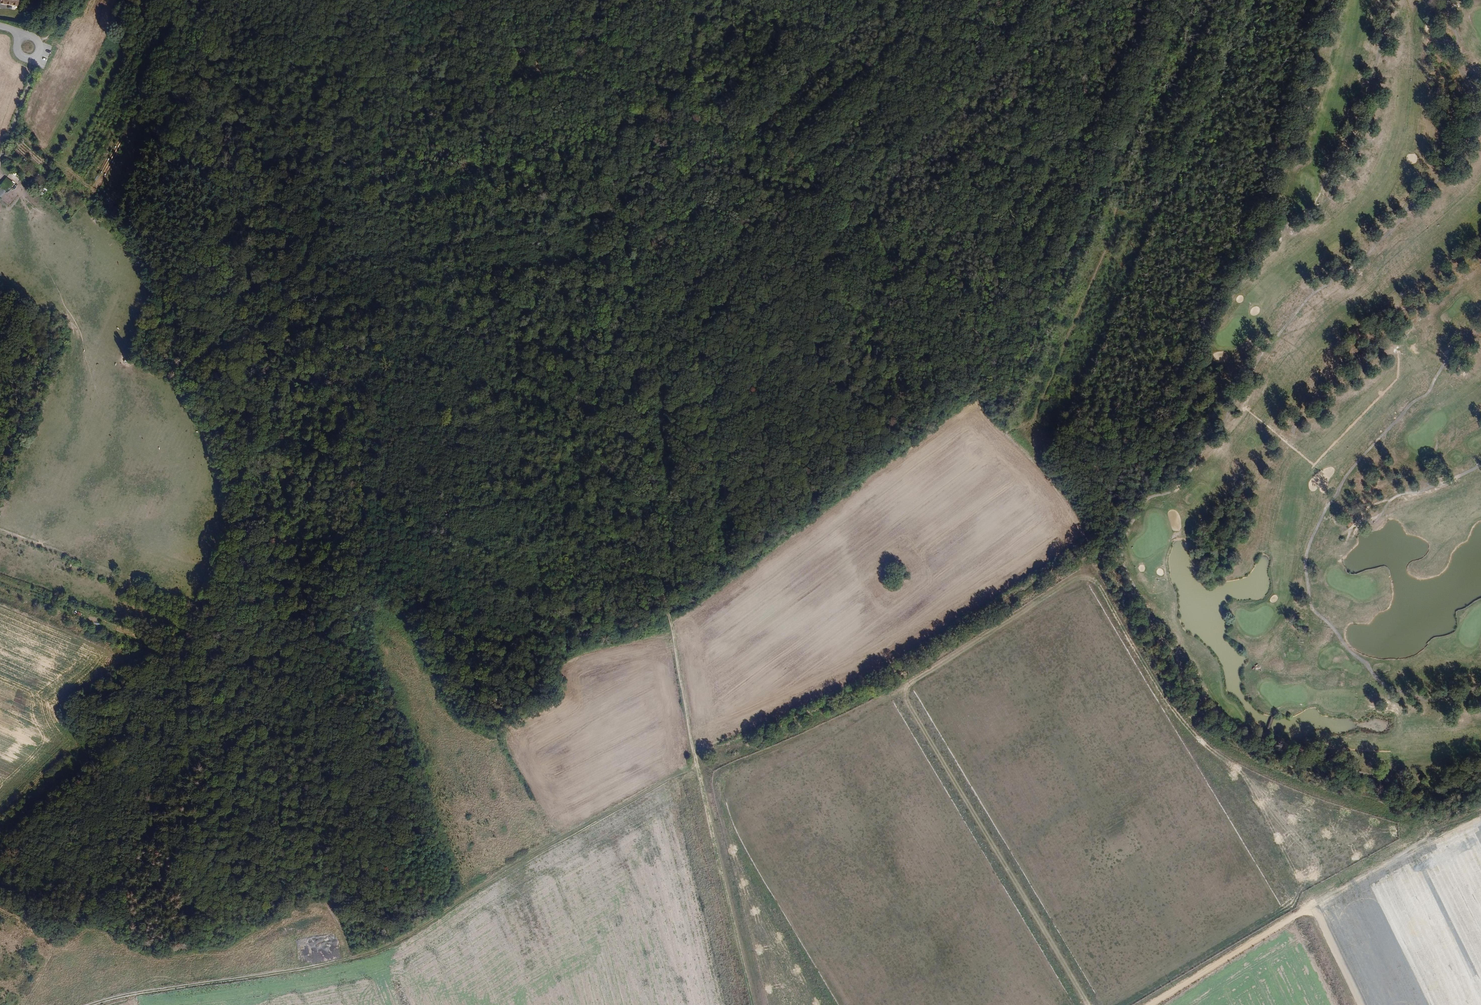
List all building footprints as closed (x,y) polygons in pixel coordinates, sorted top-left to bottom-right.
[(0,186),(0,196),(2,198),(14,183),(7,177),(0,186)] [(107,197),(105,202),(111,205),(113,200),(107,197)] [(840,723),(847,721),(844,714),(837,716),(840,723)] [(800,751),(808,748),(805,741),(797,744),(800,751)] [(881,756),(887,762),(892,756),(886,751),(881,756)] [(872,767),(876,759),(869,755),(865,763),(872,767)] [(913,767),(918,761),(912,756),(907,762),(913,767)] [(768,763),(772,769),(779,765),(775,758),(768,763)] [(847,759),(845,766),(852,769),(854,761),(847,759)] [(871,777),(878,780),(882,772),(874,769),(871,777)] [(818,777),(826,780),(829,772),(820,770),(818,777)] [(999,776),(1003,782),(1009,778),(1005,771),(999,776)] [(956,778),(961,784),(967,779),(962,773),(956,778)] [(979,783),(985,780),(982,773),(975,776),(979,783)] [(899,786),(902,779),(895,776),(892,783),(899,786)] [(862,793),(865,786),(858,783),(855,790),(862,793)] [(935,798),(939,791),(932,787),(928,794),(935,798)] [(882,803),(886,795),(879,792),(875,799),(882,803)] [(914,803),(917,796),(910,793),(907,800),(914,803)] [(1008,799),(1013,806),(1019,802),(1015,795),(1008,799)] [(817,796),(814,803),(821,807),(824,799),(817,796)] [(722,802),(714,805),(717,812),(725,809),(722,802)] [(923,802),(920,810),(927,813),(931,806),(923,802)] [(907,816),(910,808),(903,805),(900,813),(907,816)] [(943,820),(947,813),(940,809),(936,815),(943,820)] [(1027,812),(1020,815),(1024,823),(1031,820),(1027,812)] [(723,823),(731,821),(729,814),(721,816),(723,823)] [(862,822),(870,825),(872,817),(865,815),(862,822)] [(916,819),(911,826),(917,830),(922,824),(916,819)] [(815,830),(818,822),(810,820),(808,827),(815,830)] [(898,822),(896,828),(903,830),(905,824),(898,822)] [(1010,837),(1017,832),(1011,825),(1005,831),(1010,837)] [(890,830),(887,837),(894,840),(897,833),(890,830)] [(763,844),(764,836),(754,834),(753,842),(763,844)] [(896,846),(892,853),(898,857),(903,850),(896,846)] [(737,849),(738,857),(745,856),(745,848),(737,849)] [(756,859),(764,858),(763,850),(755,851),(756,859)] [(783,854),(783,862),(792,863),(792,855),(783,854)] [(907,854),(905,861),(912,864),(915,857),(907,854)] [(804,862),(812,864),(814,857),(806,855),(804,862)] [(1084,859),(1077,863),(1081,870),(1088,866),(1084,859)] [(1056,865),(1061,872),(1067,868),(1062,861),(1056,865)] [(885,868),(882,875),(889,879),(893,872),(885,868)] [(776,870),(768,871),(769,878),(777,877),(776,870)] [(787,871),(786,880),(795,880),(795,872),(787,871)] [(743,875),(736,876),(737,884),(744,882),(743,875)] [(755,883),(755,885),(760,885),(760,875),(751,875),(752,883),(755,883)] [(852,891),(859,893),(861,885),(853,883),(852,891)] [(1075,897),(1081,891),(1077,886),(1071,891),(1075,897)] [(805,898),(804,890),(796,890),(796,898),(805,898)] [(852,909),(861,909),(861,902),(853,901),(852,909)] [(994,906),(996,912),(1003,910),(1001,904),(994,906)] [(980,909),(982,917),(990,915),(987,907),(980,909)] [(838,918),(846,919),(848,911),(839,910),(838,918)] [(869,911),(867,919),(874,921),(876,913),(869,911)] [(786,922),(794,921),(793,913),(785,915),(786,922)] [(749,915),(751,923),(759,921),(758,914),(749,915)] [(821,914),(813,914),(814,922),(822,921),(821,914)] [(855,928),(863,930),(864,922),(856,921),(855,928)] [(830,924),(830,932),(838,932),(838,923),(830,924)] [(869,924),(868,932),(877,933),(878,925),(869,924)] [(1148,930),(1152,937),(1159,933),(1156,926),(1148,930)] [(926,943),(929,936),(922,932),(918,940),(926,943)] [(866,943),(867,935),(851,934),(850,942),(866,943)] [(752,935),(744,936),(746,944),(754,942),(752,935)] [(1028,947),(1035,943),(1031,936),(1024,940),(1028,947)] [(1072,937),(1065,939),(1067,946),(1074,944),(1072,937)] [(793,940),(791,948),(800,950),(801,942),(793,940)] [(775,943),(774,950),(782,951),(783,944),(775,943)] [(830,945),(831,954),(839,952),(838,944),(830,945)] [(1033,955),(1037,963),(1044,959),(1040,951),(1033,955)] [(851,961),(860,961),(860,954),(852,953),(851,961)] [(901,965),(903,958),(894,956),(893,964),(901,965)] [(1011,970),(1019,967),(1016,959),(1008,961),(1011,970)] [(1065,978),(1072,974),(1068,968),(1062,972),(1065,978)] [(1021,973),(1014,976),(1017,984),(1024,981),(1021,973)] [(758,983),(766,982),(764,974),(756,976),(758,983)] [(1078,978),(1082,984),(1088,980),(1084,974),(1078,978)] [(844,979),(846,987),(854,985),(852,977),(844,979)] [(875,982),(877,990),(885,988),(882,980),(875,982)] [(830,994),(836,992),(834,985),(827,987),(830,994)] [(868,989),(861,992),(864,999),(871,997),(868,989)] [(762,996),(763,1003),(767,1002),(766,1000),(771,999),(770,994),(762,996)] [(804,994),(795,996),(797,1004),(806,1002),(804,994)]
